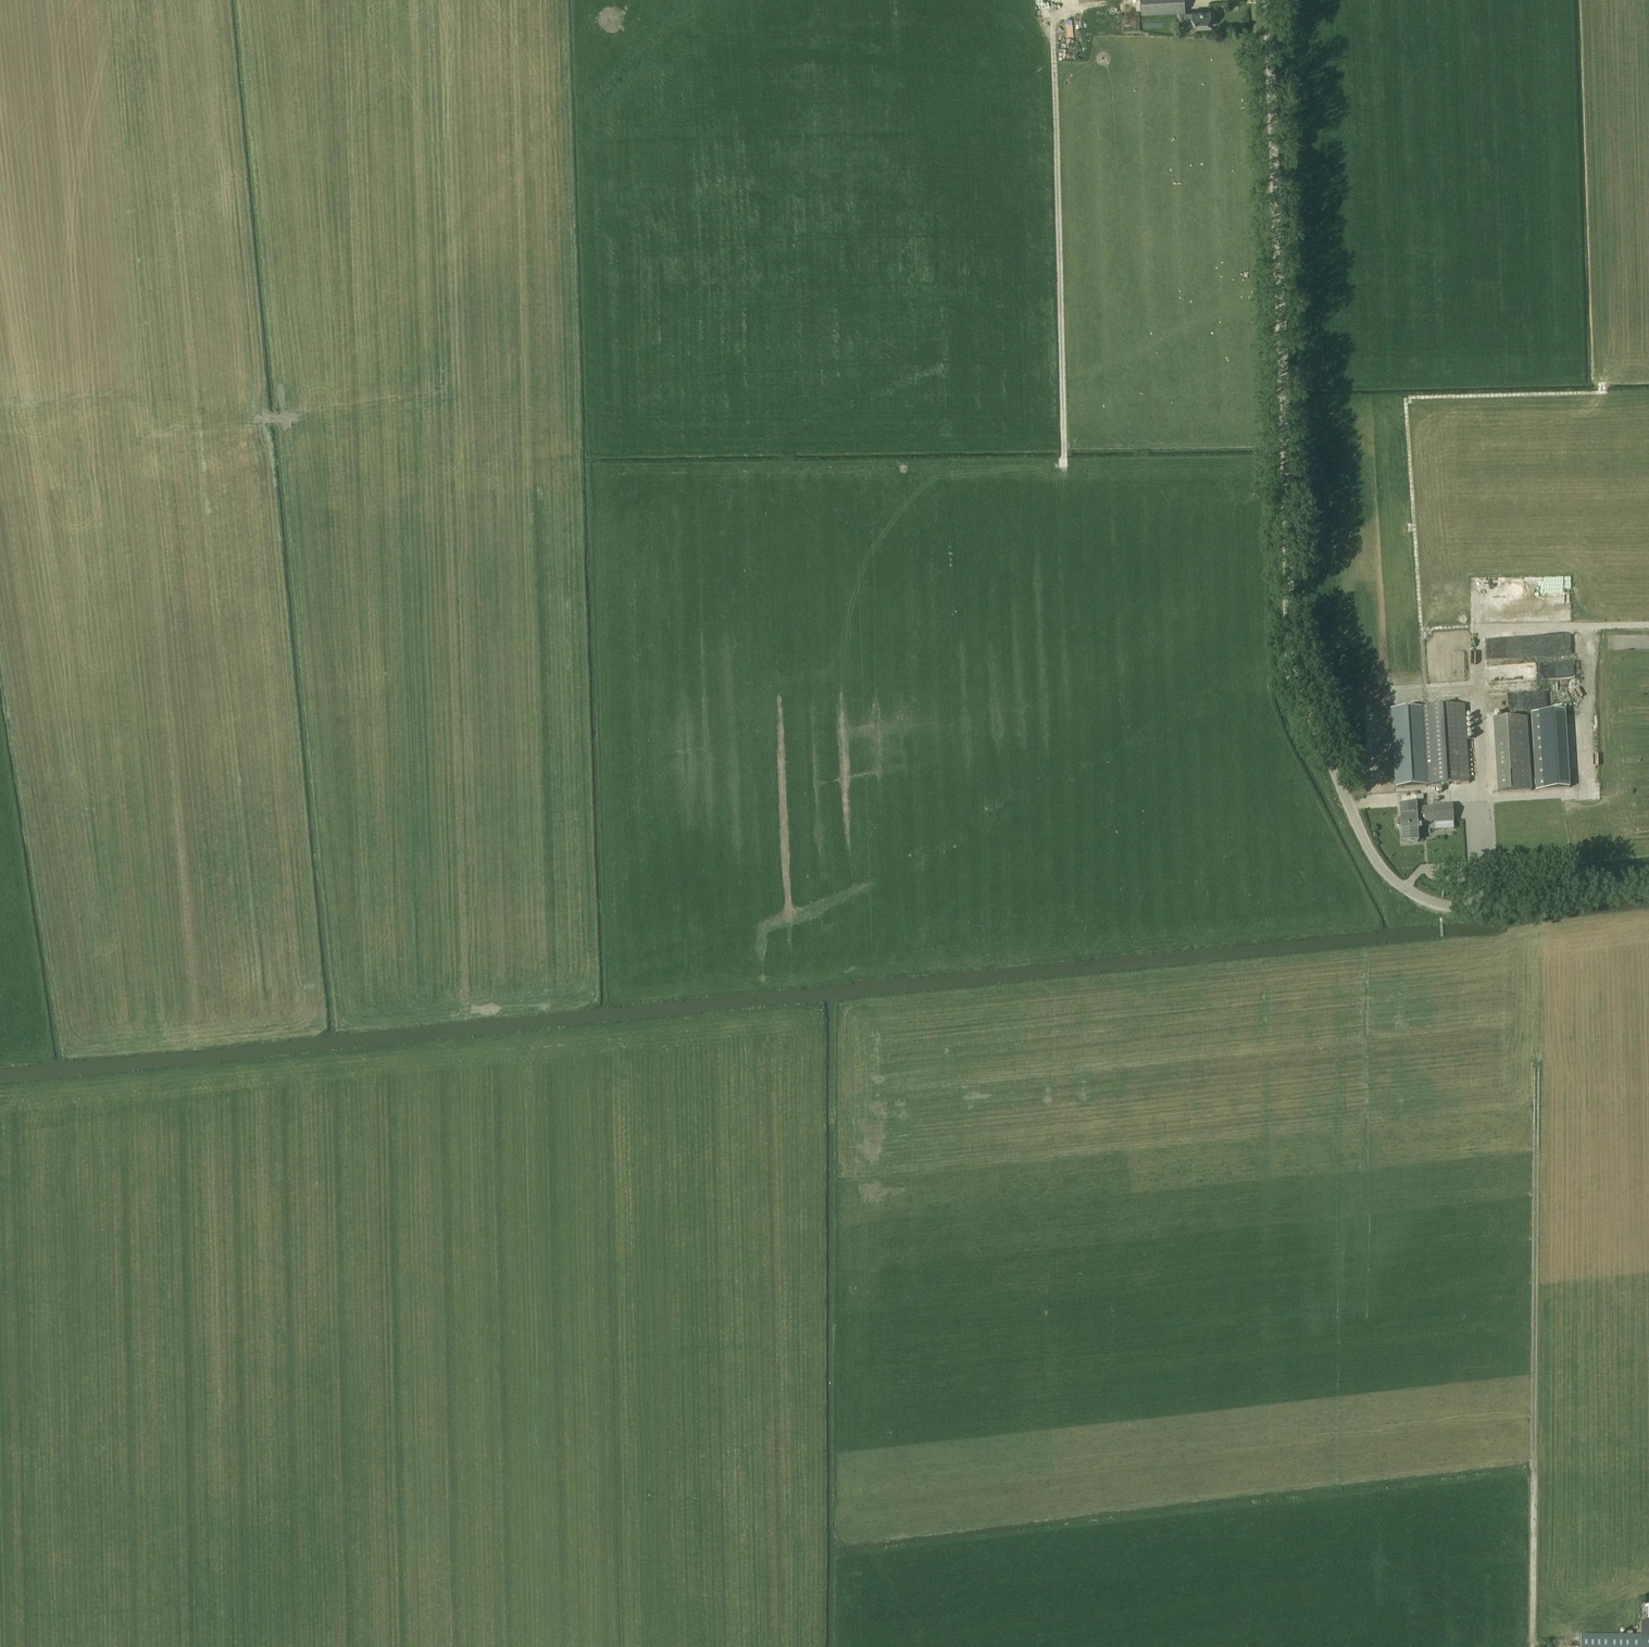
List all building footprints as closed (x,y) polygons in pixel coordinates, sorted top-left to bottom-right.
[(1142,13),(1178,11),(1179,20),(1193,20),(1193,27),(1211,27),(1210,12),(1186,13),(1186,11),(1185,0),(1141,0),(1142,13)] [(1466,706),(1419,709),(1391,710),(1396,788),(1470,784),(1466,706)] [(1569,789),(1565,712),(1532,714),(1536,791),(1569,789)] [(1494,721),(1498,794),(1531,792),(1527,719),(1494,721)] [(1435,823),(1434,808),(1417,809),(1417,806),(1401,807),(1401,819),(1397,820),(1397,827),(1402,827),(1403,843),(1418,842),(1418,832),(1422,831),(1422,823),(1435,823)] [(1582,1636),(1582,1646),(1648,1646),(1648,1641),(1642,1642),(1642,1636),(1582,1636)]
